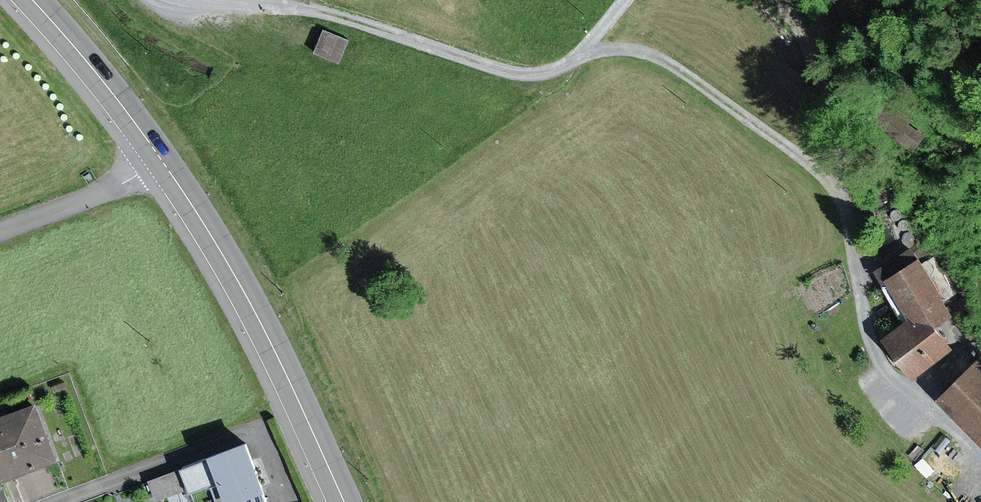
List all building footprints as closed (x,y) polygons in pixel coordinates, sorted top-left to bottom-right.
[(350,39),(325,29),(315,53),(341,63),(350,39)] [(956,313),(921,256),(914,259),(909,250),(876,268),(885,284),(890,281),(911,316),(885,337),(915,376),(956,345),(941,322),(956,313)] [(958,315),(945,325),(961,347),(974,337),(958,315)] [(980,358),(940,397),(980,440),(980,358)] [(0,415),(0,501),(12,501),(4,482),(60,460),(38,401),(0,415)] [(182,466),(196,501),(270,501),(265,490),(269,488),(251,437),(211,452),(212,455),(182,466)]
